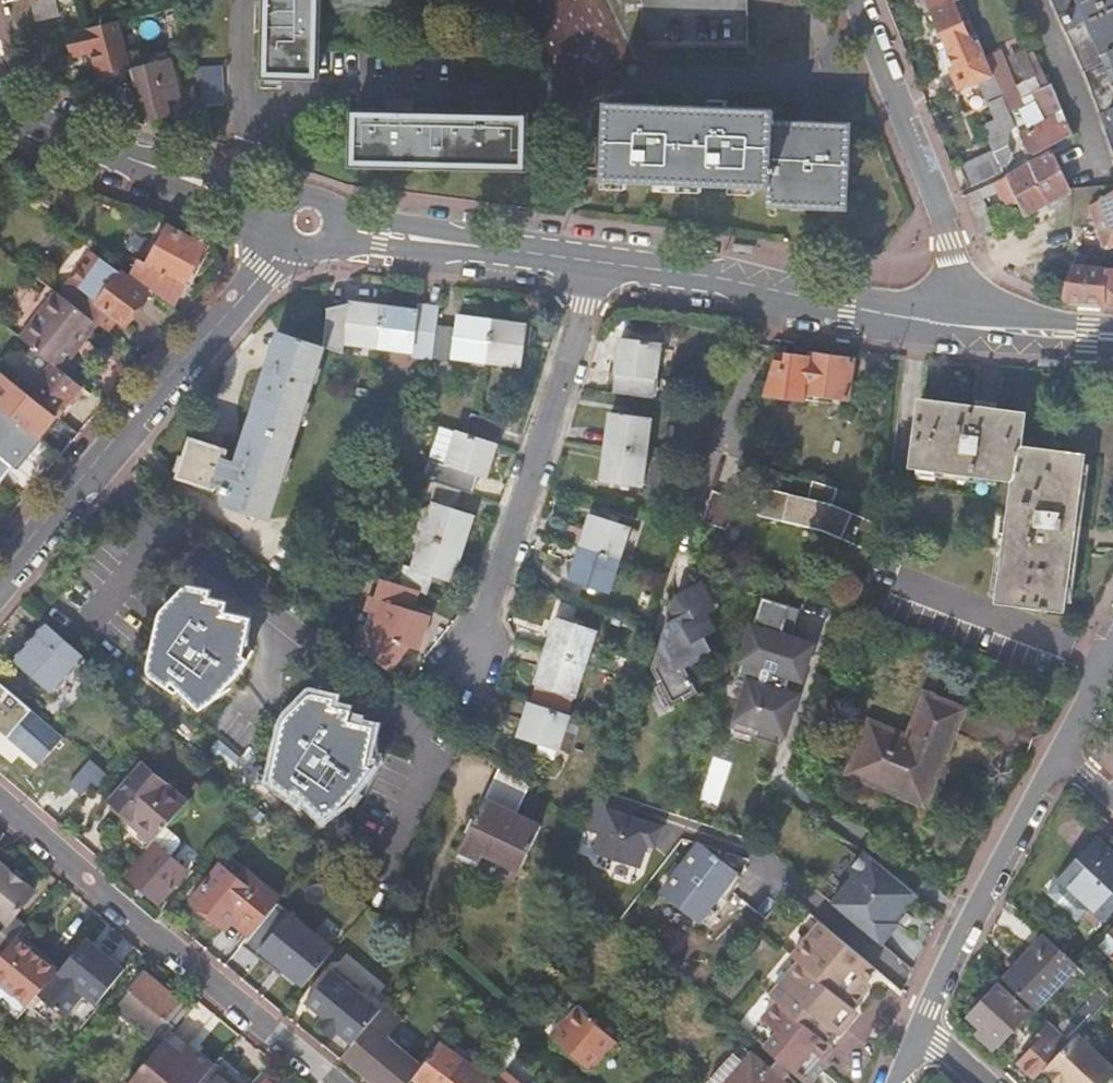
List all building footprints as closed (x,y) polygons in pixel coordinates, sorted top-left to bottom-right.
[(50,0),(34,4),(37,19),(54,16),(50,0)] [(271,5),(271,6),(260,6),(270,24),(270,27),(270,28),(270,74),(262,74),(262,86),(284,87),(284,75),(319,75),(320,0),(271,0),(271,5)] [(962,0),(919,0),(924,11),(930,8),(947,52),(951,51),(957,66),(949,69),(957,88),(977,81),(987,105),(990,104),(997,122),(982,128),(992,153),(975,160),(983,181),(1004,171),(994,152),(1008,145),(1010,133),(1016,125),(962,0)] [(1085,68),(1112,153),(1112,0),(1055,0),(1085,68)] [(259,27),(270,27),(270,24),(260,6),(271,6),(271,5),(259,2),(259,27)] [(117,21),(67,33),(72,53),(91,48),(97,75),(129,68),(117,21)] [(72,53),(67,33),(62,34),(67,54),(72,53)] [(169,60),(131,69),(135,85),(139,84),(147,118),(170,113),(166,97),(177,95),(169,60)] [(1073,132),(1057,95),(1047,100),(1055,116),(1021,134),(1027,151),(1034,155),(1073,132)] [(713,98),(713,106),(729,107),(730,99),(713,98)] [(389,101),(388,113),(390,113),(411,102),(410,113),(412,114),(414,102),(389,101)] [(772,186),(772,196),(845,200),(849,124),(774,120),(775,109),(729,107),(713,106),(610,101),(606,178),(630,180),(660,181),(703,183),(734,185),(758,186),(772,186)] [(390,113),(388,113),(356,112),(355,162),(526,165),(527,116),(496,115),(495,115),(495,104),(474,115),(473,115),(412,114),(410,113),(411,102),(390,113)] [(495,115),(496,115),(499,104),(473,103),(473,115),(474,115),(495,104),(495,115)] [(1018,164),(1008,145),(994,152),(1004,171),(1018,164)] [(1046,202),(1073,189),(1054,150),(1029,164),(1046,202)] [(983,181),(975,160),(960,167),(967,186),(970,186),(983,181)] [(1046,202),(1029,164),(1008,176),(996,181),(1001,191),(1007,204),(1019,198),(1026,213),(1046,202)] [(703,191),(703,183),(660,181),(659,189),(703,191)] [(1001,191),(996,181),(969,193),(983,231),(995,229),(984,197),(1001,191)] [(757,193),(758,186),(734,185),(734,192),(757,193)] [(1094,204),(1111,250),(1112,249),(1112,190),(1094,204)] [(845,200),(772,196),(771,204),(845,208),(845,200)] [(135,275),(174,304),(206,244),(169,224),(149,262),(143,259),(135,275)] [(115,319),(124,326),(149,294),(93,251),(59,295),(67,301),(96,323),(106,331),(115,319)] [(1072,265),(1063,297),(1064,300),(1112,303),(1112,267),(1072,265)] [(59,295),(53,291),(19,339),(30,347),(61,371),(76,351),(73,349),(80,340),(83,342),(96,323),(67,301),(59,295)] [(340,314),(326,312),(323,344),(342,346),(343,342),(376,347),(381,307),(348,303),(347,314),(346,321),(340,320),(340,314)] [(414,311),(381,307),(376,347),(411,351),(410,356),(431,359),(435,326),(437,307),(423,306),(422,312),(416,312),(414,311)] [(435,326),(431,359),(450,362),(451,356),(485,361),(490,321),(456,317),(454,329),(449,328),(435,326)] [(490,321),(485,361),(520,365),(525,326),(490,321)] [(298,424),(322,346),(278,333),(238,460),(227,456),(229,450),(189,438),(176,476),(216,489),(218,484),(224,486),(223,491),(228,492),(225,504),(268,518),(298,424)] [(615,372),(612,392),(651,397),(654,377),(659,342),(620,337),(615,372)] [(28,359),(11,380),(56,416),(79,386),(61,371),(30,347),(23,355),(28,359)] [(785,363),(772,361),(761,398),(802,402),(803,393),(846,397),(851,359),(807,354),(807,357),(786,356),(785,363)] [(40,437),(56,416),(11,380),(0,371),(0,404),(6,409),(40,437)] [(612,392),(615,372),(608,371),(606,391),(612,392)] [(664,379),(654,377),(651,397),(661,399),(664,379)] [(919,394),(912,465),(1014,477),(998,601),(1068,609),(1087,451),(1023,443),(1029,408),(919,394)] [(6,409),(0,416),(0,453),(1,454),(7,459),(16,466),(40,437),(6,409)] [(609,413),(605,447),(644,452),(649,417),(609,413)] [(463,433),(494,444),(501,424),(470,414),(463,433)] [(434,460),(427,480),(458,490),(462,477),(464,470),(483,477),(494,444),(463,433),(456,431),(446,464),(434,460)] [(644,452),(605,447),(601,480),(640,485),(644,452)] [(458,490),(427,480),(421,498),(433,502),(422,536),(460,548),(471,515),(452,508),(445,506),(446,502),(454,502),(458,490)] [(868,549),(873,549),(876,523),(832,503),(825,502),(768,491),(752,510),(761,517),(825,530),(851,543),(855,544),(859,546),(863,547),(868,549)] [(710,494),(699,527),(724,534),(738,504),(710,494)] [(589,514),(579,546),(617,559),(627,526),(589,514)] [(424,594),(424,593),(428,581),(423,577),(424,572),(430,574),(450,580),(460,548),(422,536),(412,568),(400,564),(394,583),(394,584),(414,591),(424,594)] [(617,559),(579,546),(569,578),(606,591),(617,559)] [(394,583),(384,580),(378,600),(390,603),(379,637),(417,649),(428,616),(408,609),(402,607),(404,602),(410,604),(414,591),(394,584),(394,583)] [(164,626),(155,653),(158,655),(159,658),(159,661),(156,674),(176,691),(181,688),(200,712),(213,704),(255,663),(243,659),(248,639),(255,641),(257,631),(257,627),(254,624),(251,622),(230,614),(232,604),(219,600),(221,593),(206,588),(196,597),(193,598),(191,598),(187,595),(173,605),(177,614),(177,619),(173,629),(164,626)] [(661,640),(652,667),(671,703),(695,691),(681,663),(708,649),(698,630),(707,625),(700,609),(708,604),(701,589),(673,604),(679,615),(667,621),(674,634),(661,640)] [(786,624),(792,603),(762,595),(757,616),(786,624)] [(556,617),(546,650),(583,662),(594,629),(556,617)] [(755,619),(726,721),(789,738),(804,684),(807,685),(820,637),(755,619)] [(80,653),(46,623),(13,660),(47,691),(80,653)] [(583,662),(546,650),(535,683),(573,694),(583,662)] [(870,723),(852,764),(894,782),(891,790),(914,799),(928,767),(936,771),(961,711),(925,695),(906,738),(870,723)] [(289,739),(283,767),(285,769),(287,770),(288,773),(287,787),(308,801),(312,798),(335,818),(345,811),(382,765),(370,762),(374,741),(379,742),(381,734),(381,731),(380,729),(377,727),(351,720),(353,710),(339,706),(340,699),(325,696),(314,708),(312,708),(309,708),(307,706),(296,719),(301,729),(298,741),(289,739)] [(567,714),(529,702),(518,735),(527,737),(538,741),(556,747),(567,714)] [(579,719),(567,714),(556,747),(568,750),(579,719)] [(556,747),(538,741),(535,752),(552,757),(556,747)] [(92,757),(72,780),(87,793),(107,770),(92,757)] [(531,786),(503,763),(487,799),(464,849),(480,857),(483,850),(520,868),(540,826),(517,814),(531,786)] [(106,802),(151,840),(163,825),(183,802),(139,764),(106,802)] [(599,832),(593,849),(644,866),(651,845),(657,847),(665,824),(639,815),(643,805),(601,791),(588,828),(599,832)] [(200,805),(189,795),(183,802),(163,825),(174,835),(200,805)] [(1059,879),(1101,918),(1112,905),(1112,854),(1096,838),(1059,879)] [(701,840),(663,887),(704,920),(741,873),(701,840)] [(152,841),(125,874),(158,903),(186,871),(152,841)] [(846,880),(829,901),(881,944),(896,924),(894,921),(916,894),(862,851),(846,871),(846,880)] [(250,931),(279,895),(262,881),(244,866),(236,877),(218,862),(189,898),(224,926),(232,917),(250,931)] [(6,921),(11,914),(32,889),(0,863),(0,917),(6,921)] [(6,921),(0,928),(0,952),(14,935),(23,924),(11,914),(6,921)] [(779,1031),(766,1047),(804,1080),(825,1056),(827,1053),(823,1050),(830,1041),(828,1039),(824,1035),(831,1027),(835,1030),(837,1029),(856,1006),(854,1004),(850,1001),(869,978),(870,976),(865,972),(872,964),(821,921),(793,955),(800,960),(772,994),(778,1000),(763,1018),(779,1031)] [(304,957),(302,956),(266,927),(243,955),(281,986),(282,984),(304,957)] [(27,1006),(34,997),(55,972),(56,970),(14,935),(0,952),(0,983),(27,1006)] [(1004,980),(1036,1009),(1065,978),(1073,985),(1085,972),(1078,965),(1046,935),(1004,980)] [(73,1029),(94,1004),(123,968),(85,937),(56,972),(55,972),(34,997),(55,1014),(60,1013),(60,1018),(73,1029)] [(351,1042),(379,1007),(364,995),(330,967),(304,1000),(322,1015),(316,1022),(331,1035),(336,1029),(351,1042)] [(163,1037),(187,1007),(178,1000),(148,974),(143,970),(112,1006),(147,1036),(151,1032),(160,1040),(163,1037)] [(997,984),(968,1016),(997,1041),(1026,1010),(997,984)] [(1111,996),(1102,988),(1091,1001),(1099,1009),(1111,996)] [(1091,1001),(1069,1024),(1078,1032),(1099,1009),(1091,1001)] [(576,1004),(575,1005),(577,1007),(566,1019),(564,1018),(550,1034),(588,1067),(614,1037),(576,1004)] [(381,1005),(379,1007),(351,1042),(348,1045),(356,1051),(348,1061),(374,1082),(390,1082),(407,1063),(380,1041),(398,1019),(381,1005)] [(1063,1018),(1055,1027),(1070,1040),(1076,1033),(1078,1032),(1069,1024),(1063,1018)] [(1070,1040),(1055,1027),(1048,1020),(1038,1031),(1043,1035),(1018,1063),(1035,1078),(1043,1069),(1070,1040)] [(516,1035),(516,1034),(511,1031),(487,1060),(501,1071),(525,1042),(516,1035)] [(1043,1069),(1057,1082),(1105,1082),(1112,1074),(1112,1068),(1093,1048),(1076,1033),(1070,1040),(1043,1069)] [(126,1082),(128,1082),(196,1082),(199,1079),(212,1063),(194,1048),(187,1057),(180,1051),(163,1037),(160,1040),(126,1082)] [(437,1042),(434,1046),(412,1076),(421,1082),(467,1082),(477,1070),(437,1042)] [(724,1082),(786,1082),(752,1052),(724,1082)] [(501,1071),(491,1082),(514,1082),(501,1071)]
